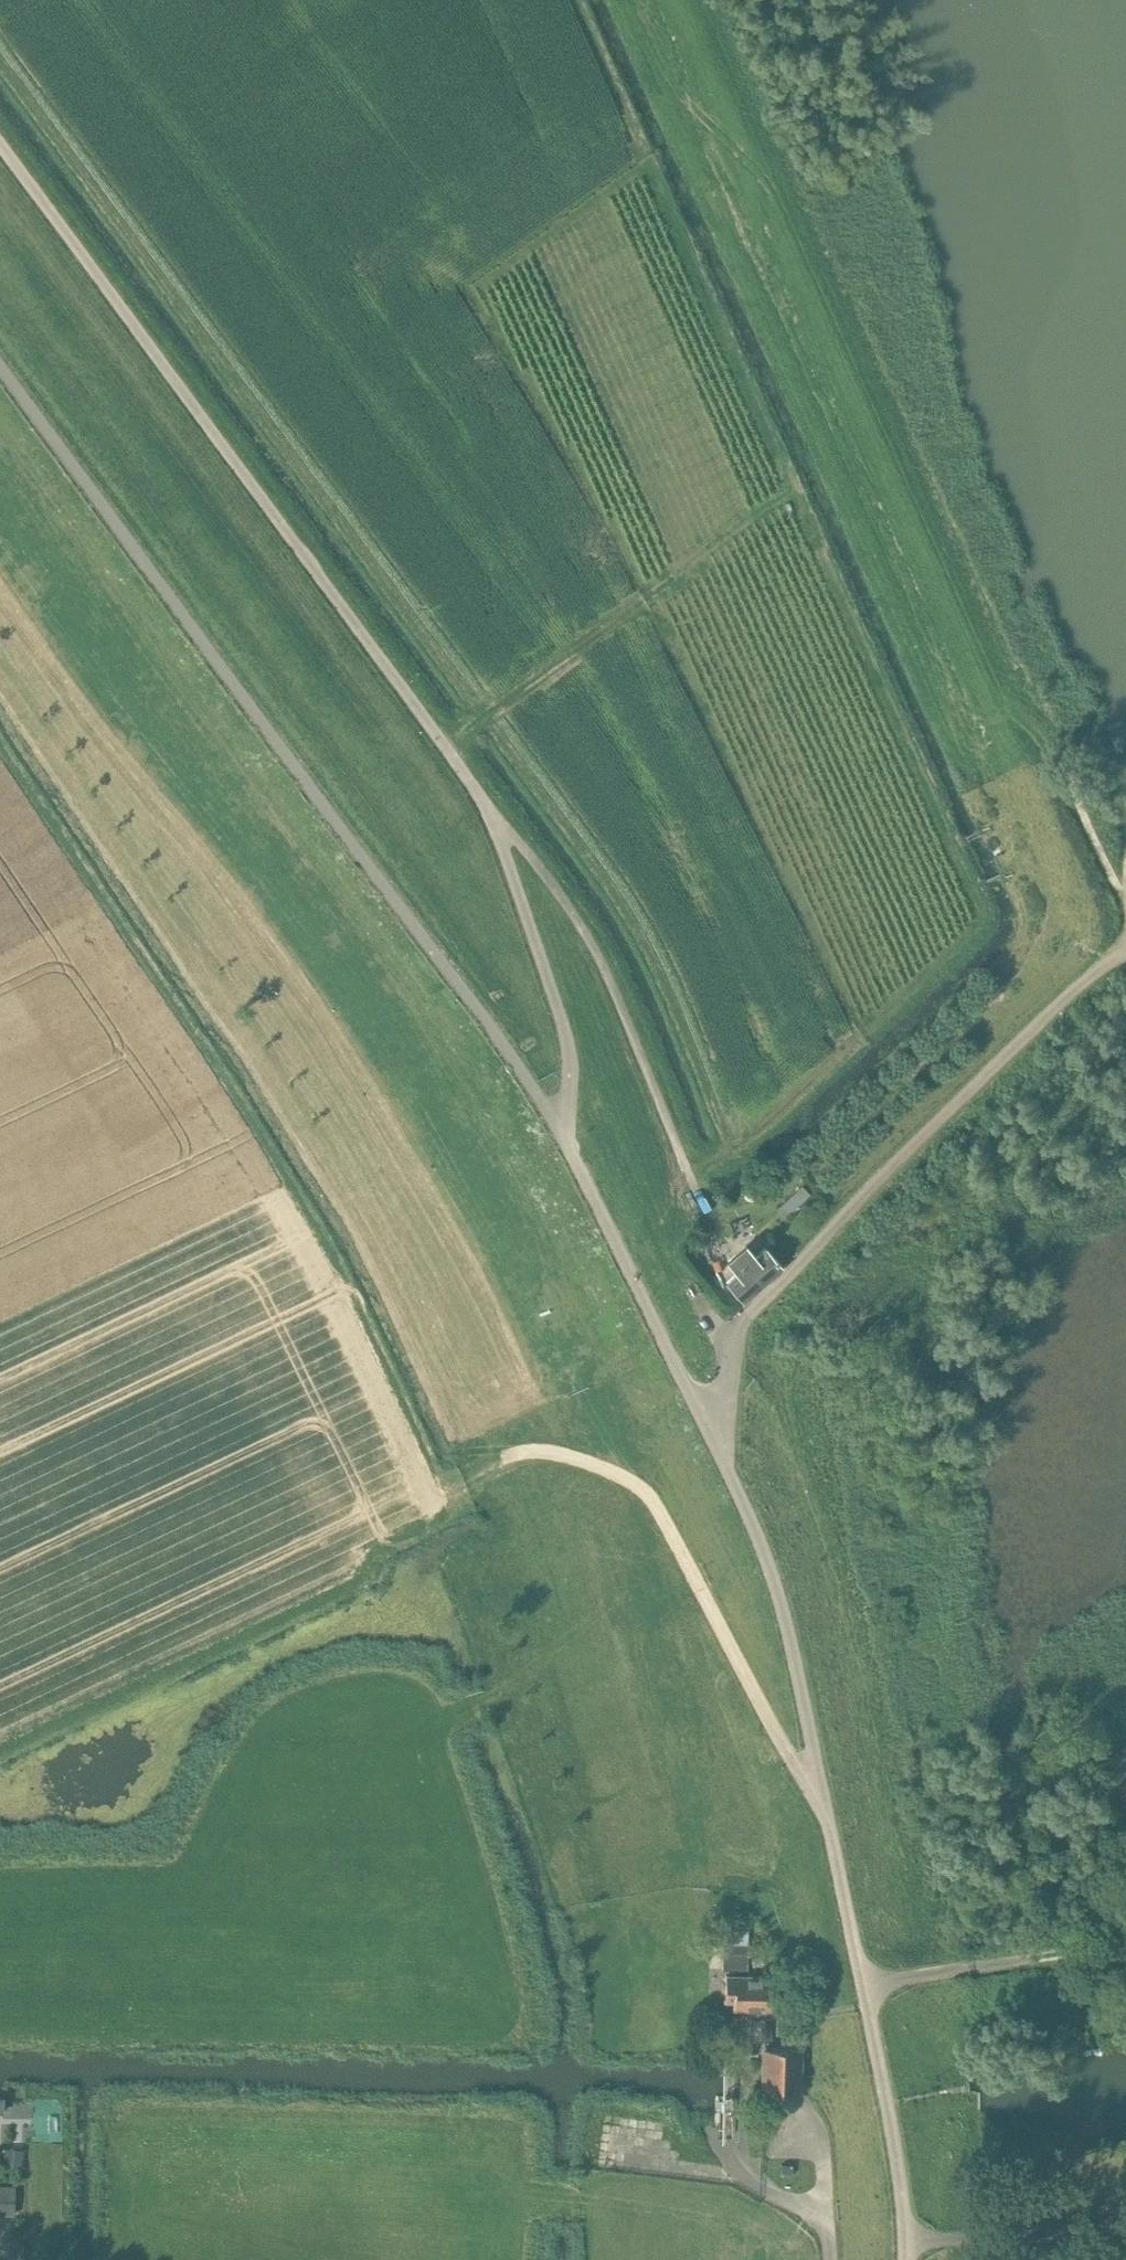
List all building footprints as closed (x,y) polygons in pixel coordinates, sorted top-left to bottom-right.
[(801,1185),(776,1208),(785,1218),(811,1194),(801,1185)] [(742,1301),(743,1301),(784,1267),(776,1257),(775,1258),(766,1248),(756,1256),(748,1247),(730,1262),(738,1273),(727,1282),(742,1301)] [(740,1956),(740,1947),(727,1947),(726,1956),(740,1956)] [(765,1958),(753,1958),(753,1966),(765,1966),(765,1958)] [(773,1977),(726,1977),(726,1998),(733,1998),(733,2009),(773,2010),(773,1977)] [(798,2091),(799,2048),(766,2047),(765,2091),(798,2091)] [(781,2164),(781,2175),(792,2175),(792,2165),(781,2164)] [(0,2186),(0,2214),(13,2214),(13,2186),(0,2186)] [(1115,2253),(1118,2259),(1125,2259),(1125,2248),(1115,2253)]
